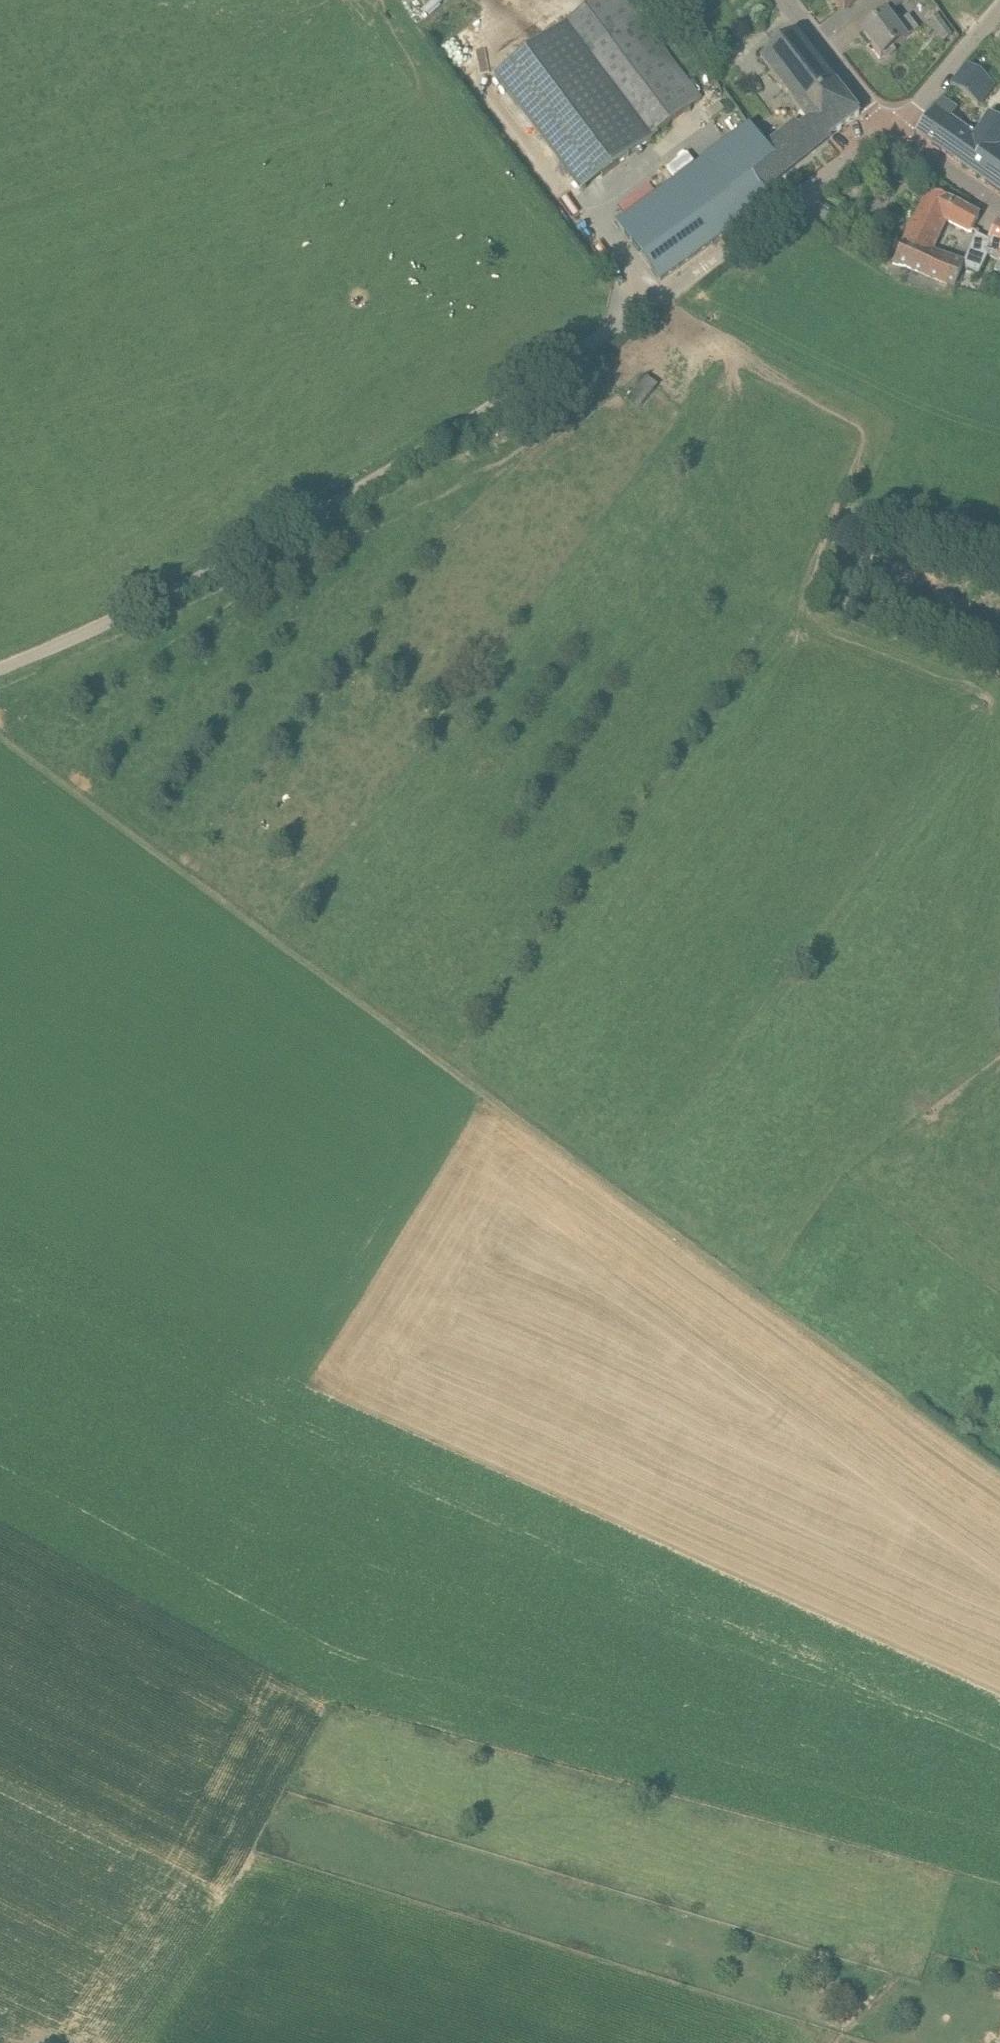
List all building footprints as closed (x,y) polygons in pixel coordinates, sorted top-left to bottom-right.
[(630,0),(596,0),(493,77),(580,194),(655,136),(653,135),(703,98),(630,0)] [(844,9),(856,0),(837,0),(844,9)] [(907,0),(888,0),(895,9),(907,0)] [(908,16),(895,25),(886,13),(862,32),(880,57),(917,28),(908,16)] [(944,39),(951,34),(938,16),(931,21),(944,39)] [(828,138),(859,115),(795,33),(761,60),(808,121),(799,129),(801,131),(815,119),(828,138)] [(992,83),(983,77),(967,65),(951,87),(976,105),(979,101),(980,102),(992,83)] [(988,116),(973,137),(946,118),(951,110),(939,102),(916,133),(999,190),(999,124),(988,116)] [(762,191),(828,138),(815,119),(801,131),(799,129),(798,129),(794,124),(764,146),(752,130),(619,215),(664,277),(770,202),(762,191)] [(946,220),(970,232),(979,216),(957,204),(928,192),(893,263),(907,267),(918,272),(955,285),(962,267),(964,262),(931,252),(946,220)] [(999,262),(999,226),(997,225),(989,241),(975,234),(964,262),(962,267),(978,275),(987,255),(999,262)] [(643,405),(660,386),(649,376),(632,395),(643,405)]
